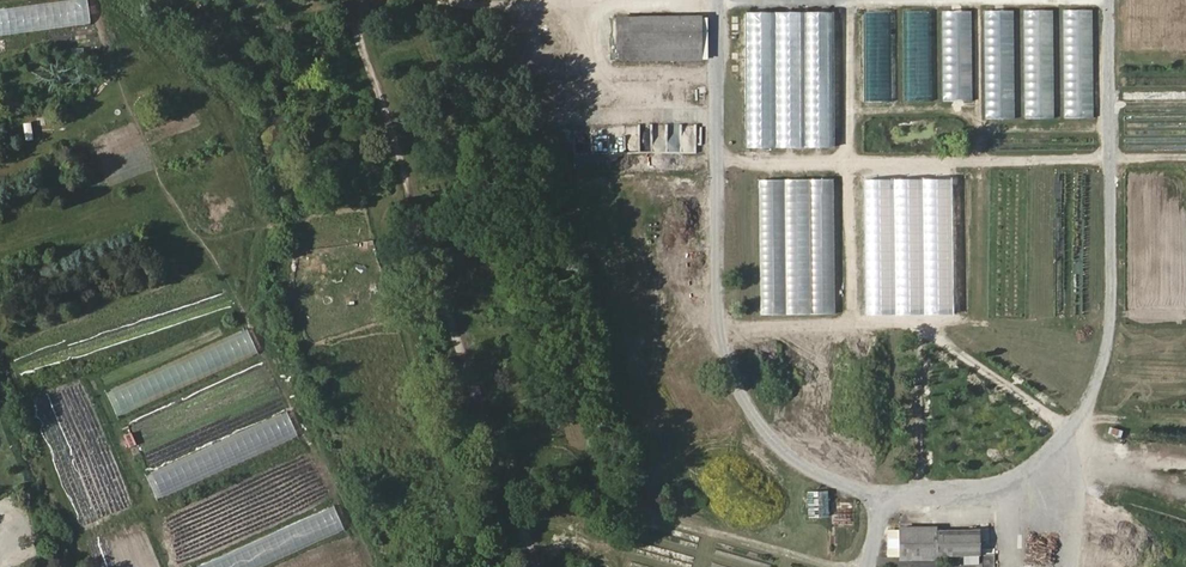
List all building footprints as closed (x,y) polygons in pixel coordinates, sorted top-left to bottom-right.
[(984,119),(1012,119),(1013,10),(985,9),(984,119)] [(1064,118),(1093,119),(1095,10),(1066,9),(1064,118)] [(973,10),(945,10),(943,101),(971,101),(973,10)] [(1054,10),(1025,10),(1024,119),(1052,119),(1054,10)] [(836,13),(748,12),(747,147),(834,148),(836,13)] [(618,49),(702,48),(702,17),(617,19),(618,49)] [(702,59),(702,48),(618,49),(618,61),(702,59)] [(906,100),(929,100),(930,52),(906,52),(906,100)] [(585,149),(674,152),(674,128),(574,126),(573,168),(585,168),(585,149)] [(867,308),(889,308),(890,177),(867,176),(867,308)] [(916,241),(946,242),(947,178),(917,178),(916,241)] [(836,180),(761,179),(760,315),(835,316),(836,180)] [(829,517),(830,491),(808,491),(808,517),(829,517)] [(852,525),(853,503),(832,502),(832,525),(852,525)] [(900,557),(937,557),(936,554),(965,555),(964,566),(981,566),(981,555),(981,530),(935,529),(936,527),(900,528),(900,557)]
